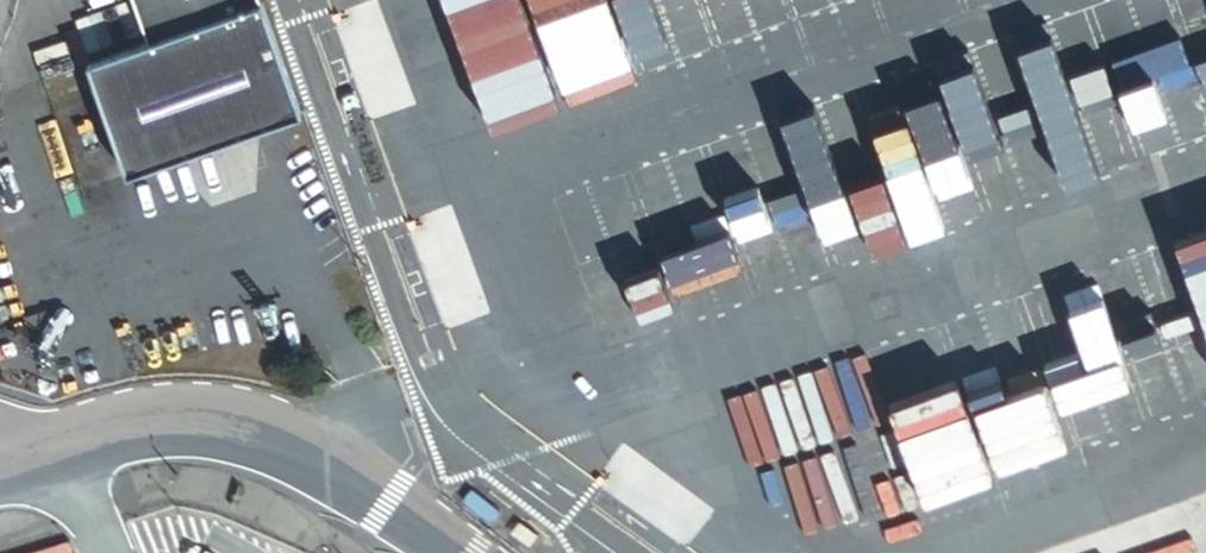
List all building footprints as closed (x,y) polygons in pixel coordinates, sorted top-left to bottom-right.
[(90,77),(129,185),(299,125),(255,0),(129,0),(149,55),(90,77)]
